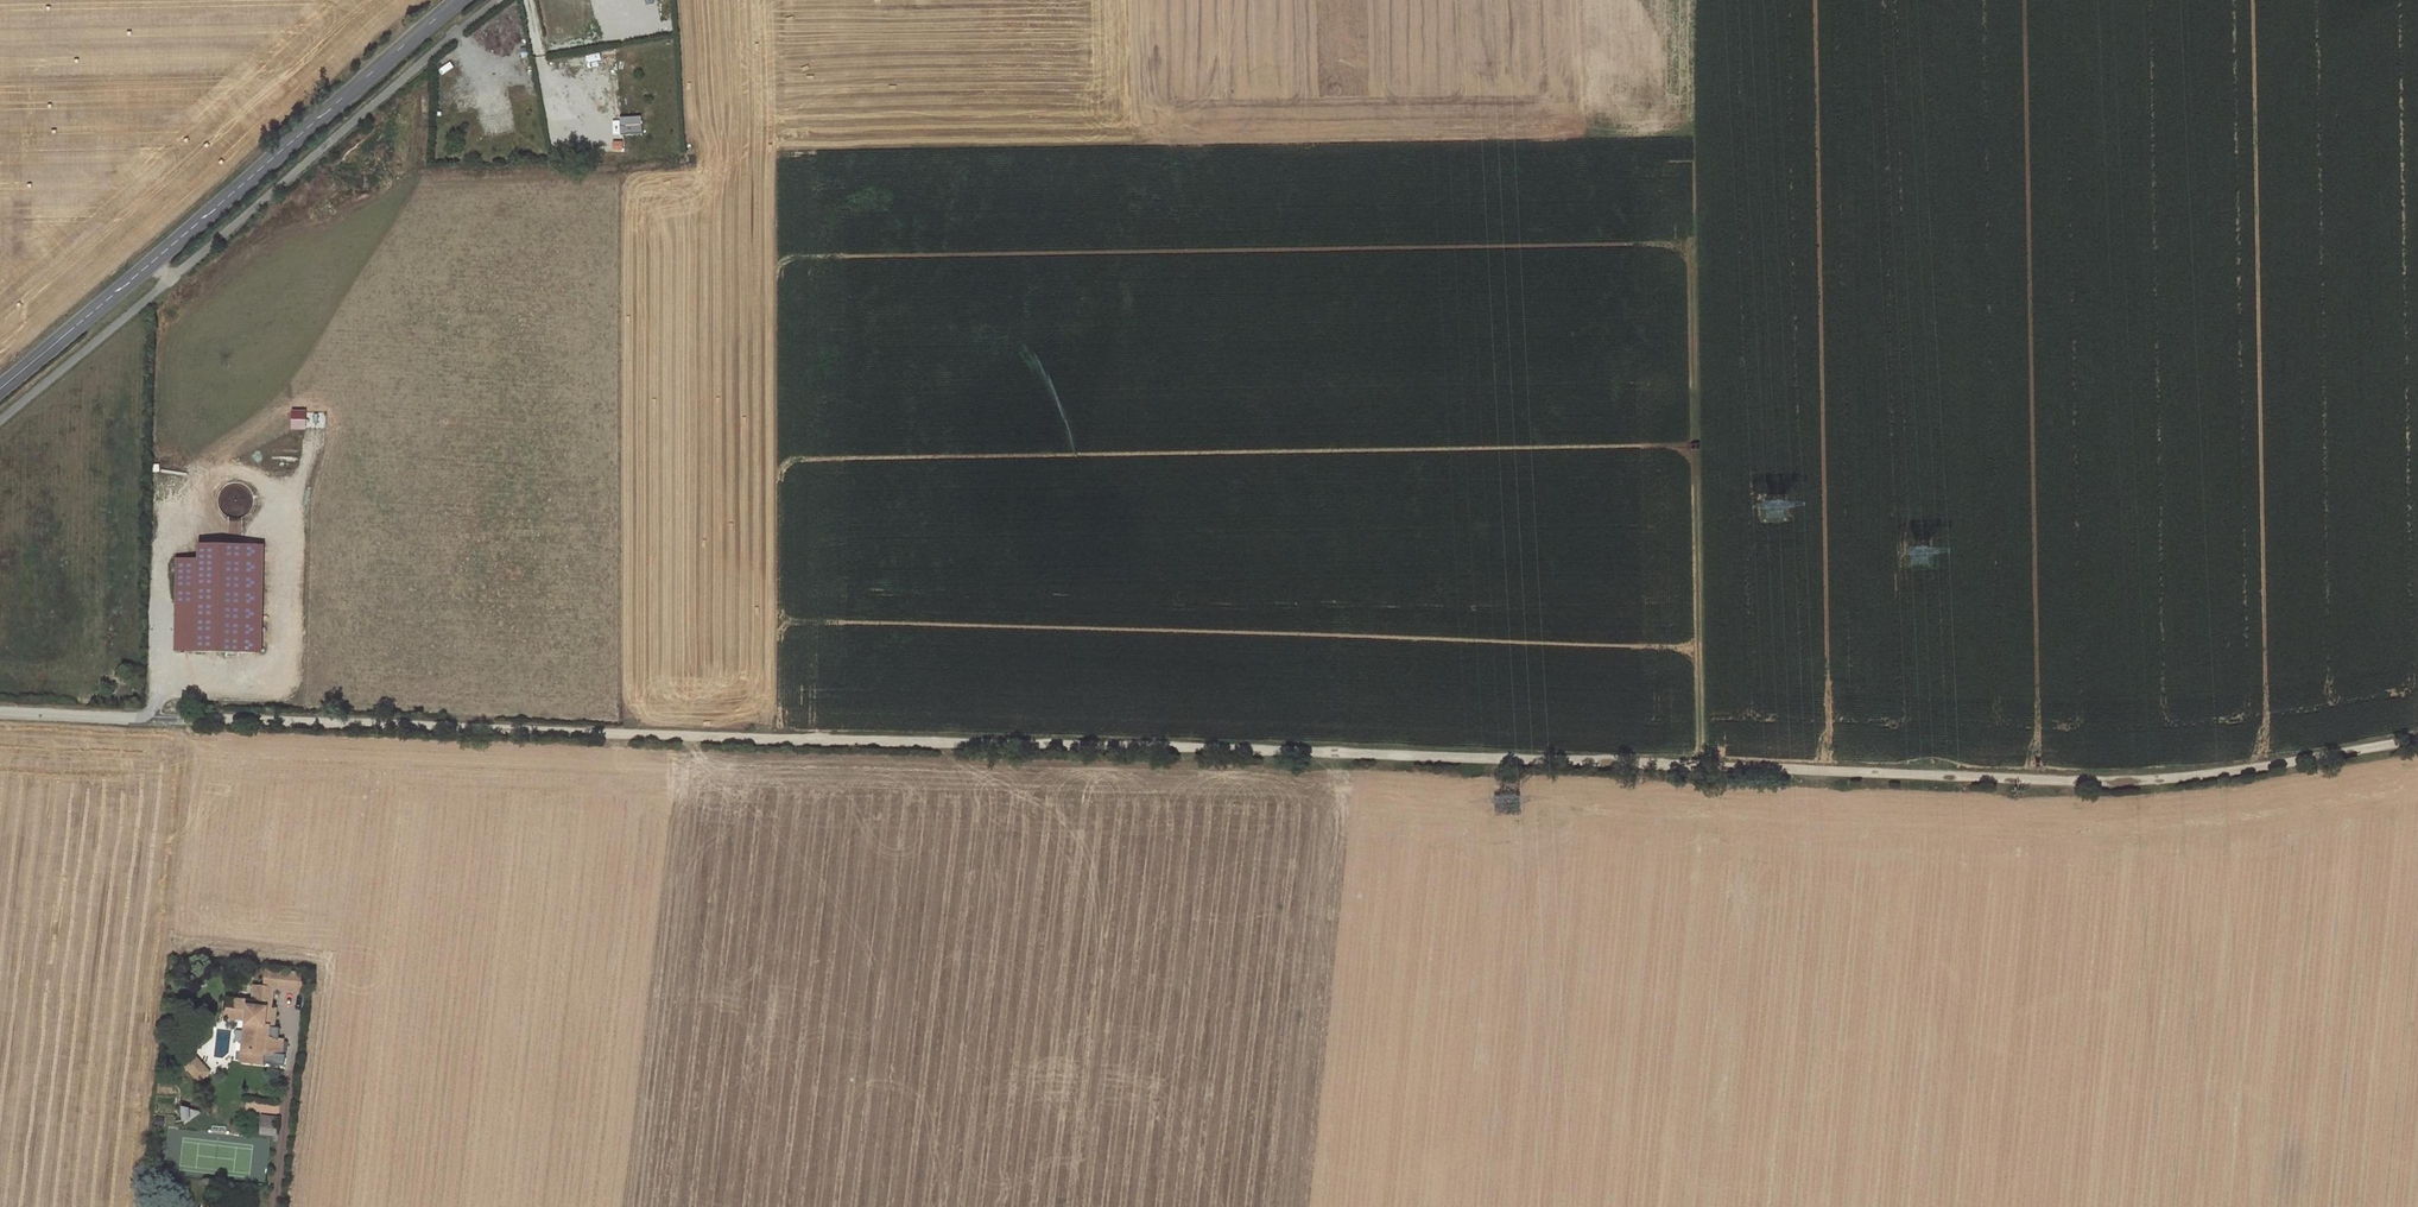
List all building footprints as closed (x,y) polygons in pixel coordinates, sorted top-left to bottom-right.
[(293,409),(292,429),(308,429),(308,410),(293,409)] [(203,544),(202,558),(177,558),(175,650),(264,652),(267,546),(203,544)] [(281,969),(269,968),(267,988),(273,989),(279,989),(281,969)] [(273,989),(267,988),(251,986),(249,1002),(225,999),(223,1019),(245,1021),(242,1051),(266,1054),(281,1055),(283,1039),(267,1038),(268,1026),(264,1026),(266,1007),(271,1008),(273,989)] [(278,1009),(271,1008),(266,1007),(264,1026),(268,1026),(276,1027),(278,1009)] [(266,1054),(242,1051),(241,1065),(265,1067),(266,1054)] [(210,1073),(192,1053),(180,1064),(198,1084),(210,1073)] [(258,1117),(257,1126),(282,1128),(283,1120),(258,1117)] [(282,1128),(257,1126),(256,1136),(280,1139),(282,1128)]
